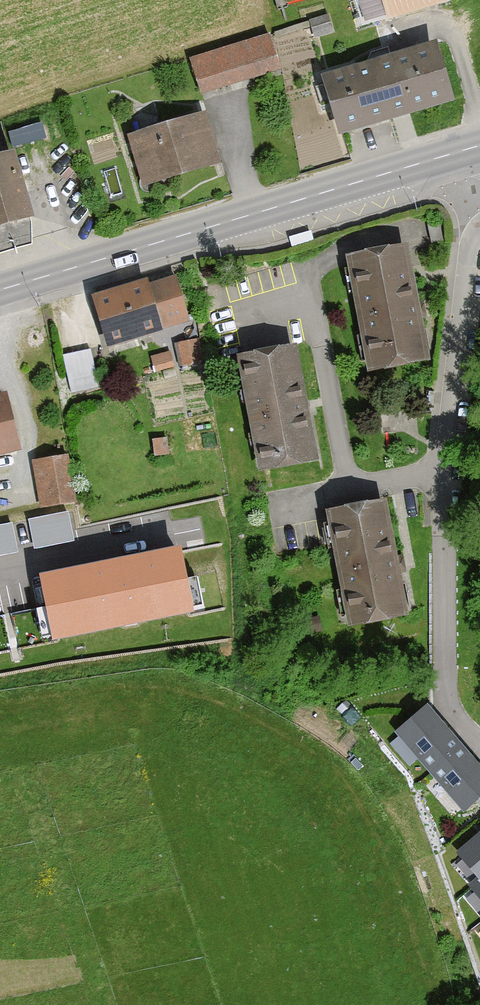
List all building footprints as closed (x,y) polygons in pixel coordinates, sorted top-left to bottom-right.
[(456,0),(355,0),(365,26),(456,1),(456,0)] [(308,19),(313,38),(334,32),(329,14),(308,19)] [(278,74),(267,38),(188,63),(201,99),(278,74)] [(457,104),(433,44),(323,81),(341,139),(457,104)] [(219,170),(203,115),(127,141),(144,196),(219,170)] [(17,156),(0,161),(0,238),(38,227),(17,156)] [(412,251),(345,259),(369,379),(428,369),(412,251)] [(179,273),(92,302),(108,357),(194,326),(179,273)] [(198,337),(174,343),(180,367),(204,361),(198,337)] [(298,347),(235,361),(260,477),(321,465),(298,347)] [(90,348),(62,355),(71,392),(99,386),(90,348)] [(150,357),(155,371),(174,365),(170,351),(150,357)] [(0,403),(0,457),(17,453),(5,401),(0,403)] [(167,436),(152,438),(154,456),(169,454),(167,436)] [(67,461),(36,465),(42,506),(73,502),(67,461)] [(391,503),(327,515),(347,628),(411,620),(391,503)] [(31,543),(74,538),(71,507),(28,512),(31,543)] [(0,519),(0,551),(19,547),(12,517),(0,519)] [(190,616),(178,559),(43,587),(55,643),(190,616)] [(426,712),(398,735),(464,814),(479,801),(479,776),(426,712)] [(459,857),(479,881),(471,889),(479,900),(479,839),(459,857)]
